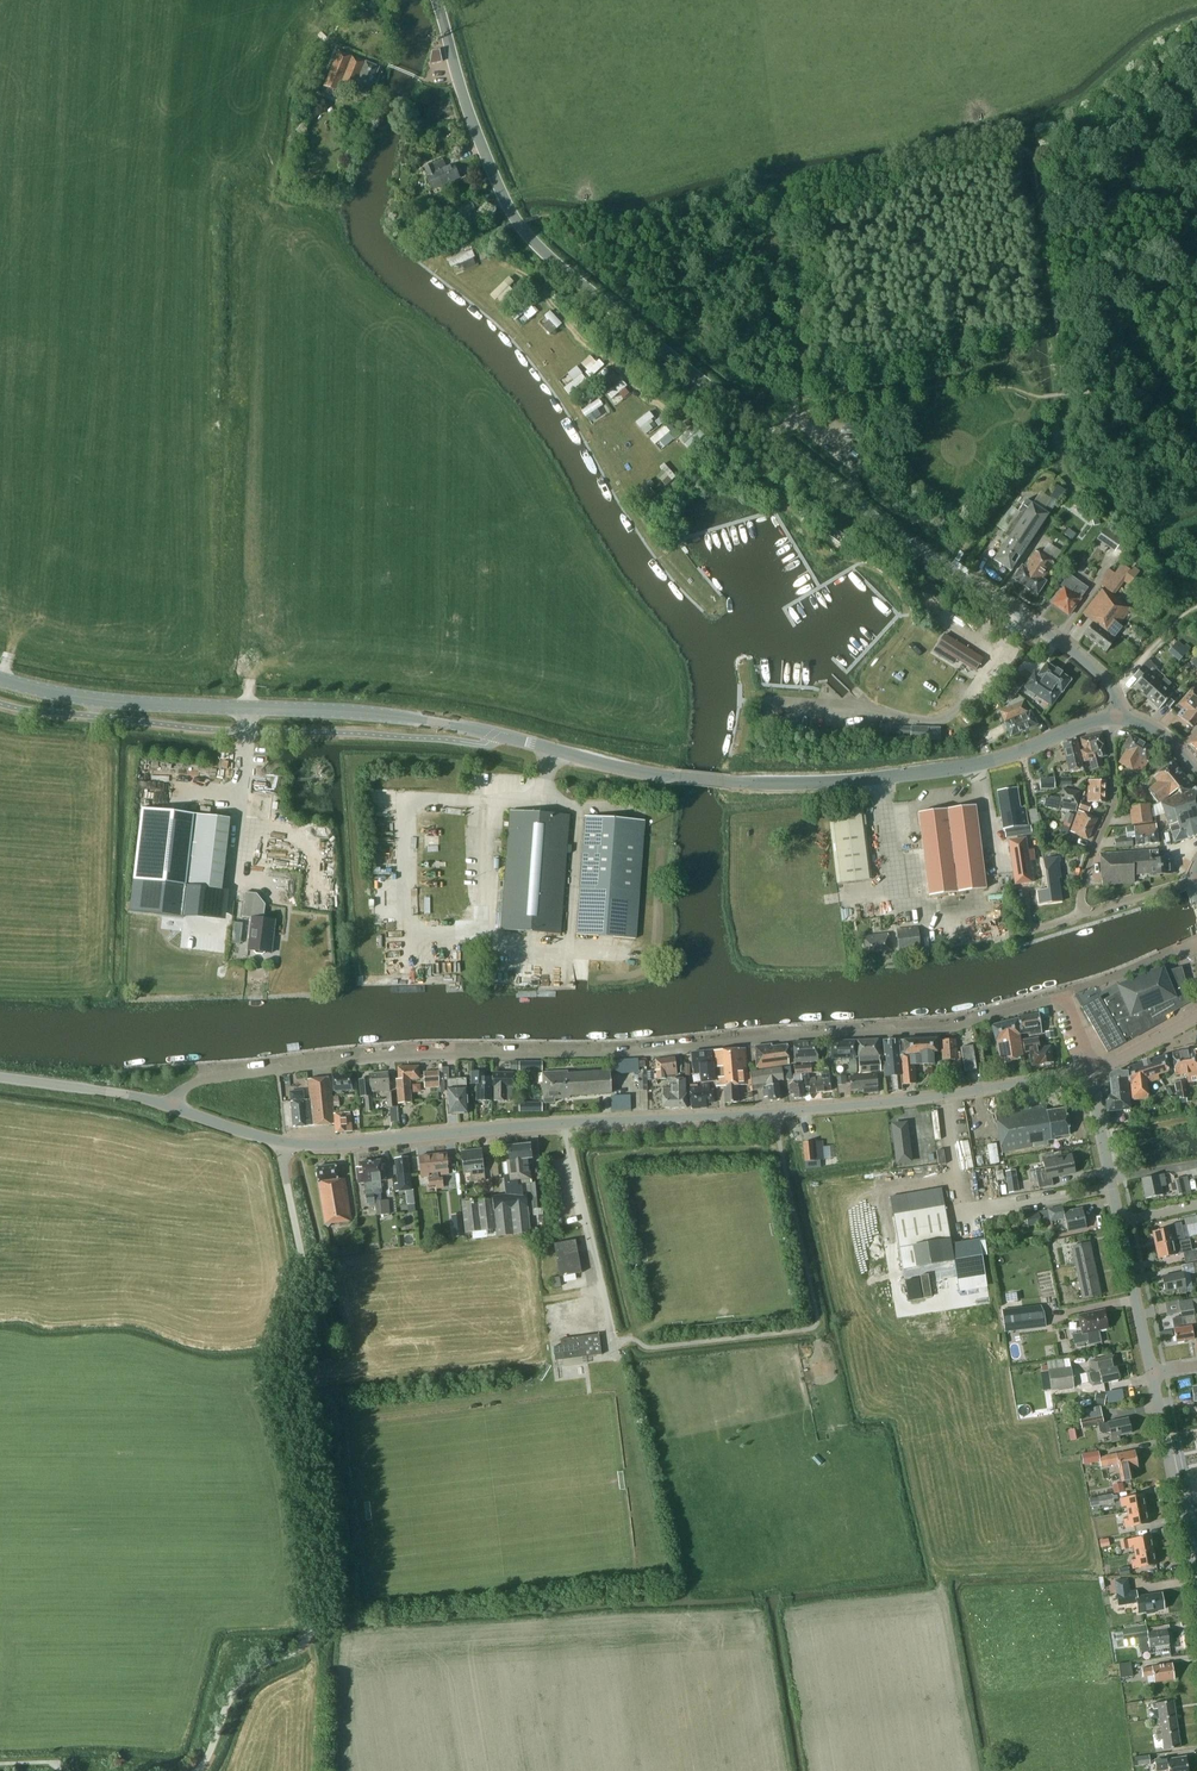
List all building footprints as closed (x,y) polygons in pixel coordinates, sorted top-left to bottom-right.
[(378,1),(374,0),(366,0),(364,7),(376,10),(378,1)] [(379,70),(338,53),(324,87),(337,92),(341,83),(368,95),(379,70)] [(446,165),(443,157),(425,165),(429,175),(426,176),(432,191),(461,178),(454,162),(446,165)] [(293,181),(290,192),(298,194),(301,183),(293,181)] [(336,195),(341,192),(337,186),(332,189),(336,195)] [(478,218),(471,203),(457,209),(464,224),(478,218)] [(481,260),(492,258),(491,248),(479,250),(481,260)] [(450,257),(452,265),(466,262),(467,267),(479,264),(475,251),(450,257)] [(493,293),(503,304),(516,291),(506,280),(493,293)] [(528,299),(512,314),(517,320),(534,305),(528,299)] [(534,307),(525,313),(529,318),(538,312),(534,307)] [(554,309),(546,314),(550,321),(546,324),(551,333),(564,325),(554,309)] [(594,376),(606,363),(600,358),(598,360),(592,354),(582,363),(594,376)] [(571,392),(589,379),(579,365),(570,372),(576,380),(566,386),(571,392)] [(614,398),(630,386),(625,379),(609,392),(614,398)] [(590,415),(606,405),(602,398),(586,408),(590,415)] [(638,420),(646,433),(661,424),(652,411),(638,420)] [(691,448),(706,434),(696,423),(680,437),(691,448)] [(655,445),(669,433),(664,427),(650,439),(655,445)] [(668,464),(657,473),(667,485),(678,476),(668,464)] [(1009,537),(994,560),(1011,572),(1048,515),(1057,502),(1064,491),(1057,487),(1048,501),(1050,501),(1043,511),(1031,503),(1026,500),(1018,512),(1019,512),(1005,534),(1009,537)] [(646,502),(656,494),(651,488),(641,496),(646,502)] [(1099,518),(1093,521),(1095,527),(1101,524),(1099,518)] [(1126,533),(1109,521),(1096,540),(1114,552),(1122,540),(1121,539),(1126,533)] [(849,539),(834,527),(828,534),(844,546),(849,539)] [(1051,541),(1044,551),(1056,560),(1063,550),(1051,541)] [(1053,563),(1040,554),(1035,552),(1025,568),(1022,566),(1013,579),(1037,595),(1045,582),(1042,580),(1053,563)] [(1131,572),(1121,564),(1104,588),(1103,587),(1082,614),(1093,622),(1084,635),(1106,652),(1114,640),(1112,638),(1120,628),(1118,626),(1131,609),(1114,596),(1131,572)] [(1062,590),(1052,604),(1068,615),(1088,588),(1079,582),(1078,584),(1068,576),(1059,588),(1062,590)] [(983,658),(944,634),(936,647),(975,671),(983,658)] [(1178,641),(1172,648),(1183,658),(1191,648),(1186,644),(1184,647),(1178,641)] [(1160,683),(1159,683),(1151,675),(1157,668),(1148,660),(1145,663),(1133,676),(1138,680),(1133,686),(1146,698),(1160,683)] [(1071,680),(1046,663),(1037,675),(1034,673),(1024,687),(1051,706),(1061,692),(1062,693),(1071,680)] [(1005,685),(1013,691),(1016,693),(1017,693),(1024,684),(1012,675),(1005,685)] [(1160,683),(1146,698),(1159,709),(1164,704),(1169,708),(1180,696),(1175,691),(1172,694),(1166,689),(1171,684),(1164,678),(1159,683),(1160,683)] [(1011,702),(1016,696),(1004,687),(999,693),(1011,702)] [(1192,689),(1187,695),(1188,696),(1178,708),(1181,710),(1177,715),(1192,727),(1196,721),(1196,693),(1192,689)] [(1030,711),(1028,712),(1023,702),(1000,712),(1011,736),(1037,725),(1030,711)] [(904,726),(885,731),(887,737),(906,732),(904,726)] [(928,727),(910,726),(910,739),(927,740),(928,727)] [(993,739),(989,731),(982,734),(987,743),(993,739)] [(1104,745),(1101,733),(1080,738),(1083,750),(1081,750),(1083,761),(1089,760),(1091,769),(1103,766),(1101,757),(1105,756),(1103,745),(1104,745)] [(1153,749),(1130,735),(1123,747),(1125,748),(1119,763),(1139,775),(1147,761),(1146,761),(1153,749)] [(1083,768),(1077,739),(1063,743),(1069,771),(1083,768)] [(1176,790),(1180,793),(1193,787),(1173,762),(1152,777),(1156,782),(1147,790),(1157,803),(1176,790)] [(1133,785),(1138,776),(1131,771),(1126,781),(1133,785)] [(1054,788),(1054,777),(1039,778),(1040,789),(1054,788)] [(1061,786),(1071,786),(1071,777),(1061,777),(1061,786)] [(1106,781),(1088,780),(1088,791),(1084,790),(1082,797),(1088,800),(1087,802),(1105,803),(1106,781)] [(1193,787),(1180,793),(1160,802),(1167,821),(1174,842),(1196,836),(1196,793),(1194,788),(1193,787)] [(1020,807),(1017,788),(997,790),(1003,829),(1004,829),(1028,825),(1025,807),(1020,807)] [(1044,805),(1043,807),(1059,810),(1059,808),(1076,811),(1079,791),(1062,788),(1060,799),(1045,796),(1045,799),(1044,805)] [(1091,805),(1081,801),(1079,808),(1089,811),(1091,805)] [(1152,822),(1150,804),(1129,807),(1131,825),(1152,822)] [(919,813),(929,896),(986,888),(975,806),(919,813)] [(142,808),(130,910),(185,916),(185,911),(221,915),(224,889),(222,889),(225,863),(230,818),(142,808)] [(869,879),(860,808),(832,812),(840,883),(869,879)] [(1097,819),(1078,810),(1070,831),(1087,839),(1097,819)] [(569,815),(509,811),(500,930),(561,934),(569,815)] [(1071,824),(1074,814),(1066,812),(1064,821),(1063,825),(1062,825),(1060,832),(1067,834),(1069,828),(1070,828),(1071,823),(1071,824)] [(636,938),(639,893),(644,820),(585,816),(580,889),(577,934),(636,938)] [(1157,829),(1156,824),(1134,827),(1136,845),(1158,843),(1157,829)] [(1032,834),(1031,826),(1004,830),(1006,838),(1007,838),(1032,834)] [(1031,882),(1024,837),(1007,840),(1014,885),(1031,882)] [(1133,846),(1132,837),(1114,839),(1115,848),(1133,846)] [(1157,859),(1156,850),(1100,854),(1101,879),(1102,879),(1102,885),(1134,882),(1134,873),(1150,872),(1150,877),(1159,877),(1159,875),(1169,874),(1168,858),(1157,859)] [(1059,856),(1043,858),(1048,889),(1037,890),(1038,904),(1062,901),(1059,878),(1062,878),(1059,856)] [(259,893),(247,891),(244,916),(254,917),(250,950),(256,950),(258,953),(264,954),(267,952),(273,952),(277,920),(266,918),(267,904),(259,893)] [(235,921),(232,943),(240,944),(244,922),(235,921)] [(920,949),(918,926),(897,929),(899,951),(920,949)] [(888,935),(888,933),(864,936),(864,938),(866,953),(890,950),(888,935)] [(1190,1001),(1181,967),(1162,972),(1161,970),(1120,987),(1121,990),(1102,1001),(1099,996),(1081,1006),(1107,1052),(1125,1042),(1124,1039),(1130,1035),(1132,1038),(1165,1019),(1163,1016),(1190,1001)] [(1042,1033),(1039,1013),(1018,1016),(1021,1034),(1030,1032),(1030,1035),(1042,1033)] [(1020,1035),(1018,1018),(992,1025),(995,1040),(997,1040),(1000,1062),(1023,1057),(1020,1035)] [(1047,1039),(1055,1038),(1054,1031),(1046,1032),(1047,1039)] [(936,1038),(898,1040),(902,1089),(902,1085),(916,1083),(914,1064),(933,1064),(933,1051),(937,1051),(936,1038)] [(879,1061),(878,1039),(857,1040),(858,1057),(860,1072),(881,1070),(880,1061),(879,1061)] [(956,1052),(955,1039),(941,1040),(943,1059),(960,1058),(960,1052),(956,1052)] [(1040,1048),(1038,1039),(1023,1042),(1024,1051),(1029,1050),(1032,1065),(1044,1063),(1045,1065),(1050,1064),(1050,1061),(1052,1061),(1050,1046),(1040,1048)] [(818,1060),(817,1040),(793,1042),(795,1062),(818,1060)] [(856,1057),(855,1040),(843,1041),(830,1041),(831,1060),(844,1060),(845,1060),(856,1059),(856,1057)] [(894,1090),(902,1089),(898,1040),(883,1040),(884,1055),(886,1055),(886,1062),(883,1062),(884,1076),(892,1076),(894,1090)] [(772,1047),(771,1044),(755,1046),(756,1068),(769,1067),(789,1064),(787,1045),(772,1047)] [(976,1069),(972,1045),(961,1047),(964,1071),(976,1069)] [(713,1050),(715,1081),(715,1086),(723,1086),(724,1102),(738,1102),(737,1085),(748,1084),(746,1057),(743,1057),(742,1054),(741,1048),(713,1050)] [(715,1081),(713,1050),(691,1052),(693,1073),(700,1073),(701,1082),(715,1081)] [(1194,1050),(1172,1053),(1176,1075),(1187,1074),(1188,1082),(1196,1080),(1196,1062),(1194,1050)] [(1168,1071),(1165,1055),(1127,1067),(1128,1072),(1122,1072),(1119,1071),(1119,1070),(1117,1070),(1117,1071),(1114,1072),(1114,1071),(1112,1072),(1113,1072),(1110,1075),(1109,1076),(1110,1076),(1109,1079),(1111,1094),(1105,1094),(1107,1111),(1130,1109),(1129,1100),(1148,1098),(1147,1083),(1158,1078),(1157,1075),(1168,1071)] [(677,1074),(675,1056),(655,1059),(657,1079),(666,1078),(665,1075),(677,1074)] [(856,1060),(849,1060),(849,1072),(857,1072),(856,1060)] [(543,1071),(543,1061),(520,1061),(520,1071),(543,1071)] [(801,1074),(808,1073),(811,1073),(811,1064),(794,1065),(795,1074),(801,1074)] [(419,1079),(419,1066),(398,1067),(398,1079),(396,1079),(398,1104),(411,1102),(410,1079),(419,1079)] [(784,1080),(781,1066),(749,1071),(752,1091),(763,1089),(764,1097),(767,1097),(768,1101),(781,1099),(778,1081),(784,1080)] [(612,1093),(610,1070),(586,1072),(568,1073),(568,1071),(542,1072),(544,1103),(554,1102),(554,1099),(570,1098),(570,1095),(587,1094),(612,1093)] [(484,1072),(471,1071),(470,1084),(476,1084),(476,1100),(492,1101),(492,1086),(492,1077),(484,1077),(484,1072)] [(389,1090),(388,1072),(369,1073),(369,1078),(359,1079),(360,1097),(365,1096),(366,1112),(372,1111),(371,1092),(389,1090)] [(439,1085),(439,1080),(438,1072),(423,1072),(424,1086),(439,1085)] [(808,1073),(801,1074),(804,1094),(809,1093),(809,1094),(831,1090),(829,1078),(828,1072),(821,1073),(821,1076),(816,1077),(809,1078),(808,1073)] [(514,1073),(492,1073),(492,1086),(494,1086),(494,1100),(507,1101),(507,1100),(510,1100),(510,1097),(512,1097),(512,1087),(513,1087),(514,1073)] [(647,1090),(646,1073),(638,1074),(639,1091),(647,1090)] [(878,1092),(877,1073),(850,1075),(851,1089),(862,1088),(863,1093),(878,1092)] [(353,1078),(352,1074),(332,1075),(332,1091),(357,1090),(356,1078),(353,1078)] [(804,1094),(801,1074),(795,1074),(792,1074),(792,1079),(792,1081),(789,1084),(790,1095),(794,1094),(795,1099),(804,1097),(804,1094)] [(846,1082),(847,1082),(846,1075),(837,1076),(838,1085),(846,1084),(846,1082)] [(334,1124),(329,1077),(308,1079),(310,1099),(292,1101),(291,1101),(293,1127),(314,1125),(334,1124)] [(466,1078),(456,1079),(458,1113),(467,1113),(466,1087),(466,1078)] [(456,1079),(449,1079),(447,1079),(449,1114),(458,1113),(456,1079)] [(685,1093),(685,1079),(670,1079),(671,1088),(662,1088),(662,1093),(662,1107),(686,1108),(686,1093),(685,1093)] [(1188,1097),(1186,1080),(1175,1082),(1177,1099),(1188,1097)] [(709,1090),(709,1084),(699,1084),(700,1086),(690,1087),(692,1108),(700,1108),(700,1107),(707,1107),(706,1103),(714,1102),(714,1090),(709,1090)] [(396,1107),(395,1092),(387,1093),(388,1107),(396,1107)] [(632,1093),(613,1094),(614,1109),(633,1108),(632,1093)] [(1047,1111),(1046,1105),(1021,1108),(1006,1111),(995,1113),(1002,1152),(1050,1144),(1049,1140),(1055,1139),(1055,1136),(1069,1134),(1065,1108),(1047,1111)] [(351,1131),(349,1113),(334,1114),(335,1132),(351,1131)] [(905,1124),(895,1126),(899,1161),(909,1160),(905,1124)] [(824,1159),(822,1140),(803,1142),(805,1169),(820,1168),(819,1160),(824,1159)] [(507,1194),(492,1196),(493,1199),(497,1236),(530,1232),(526,1192),(531,1192),(530,1183),(531,1183),(531,1178),(529,1158),(532,1158),(530,1144),(508,1146),(509,1160),(506,1160),(508,1176),(505,1176),(507,1194)] [(485,1180),(481,1149),(461,1152),(463,1173),(470,1173),(471,1182),(485,1180)] [(433,1154),(436,1185),(437,1185),(438,1194),(444,1193),(443,1187),(442,1187),(441,1184),(443,1184),(442,1177),(438,1178),(438,1172),(440,1172),(441,1175),(449,1174),(446,1153),(433,1154)] [(436,1185),(433,1154),(419,1156),(421,1177),(429,1176),(429,1173),(431,1173),(432,1178),(428,1179),(429,1186),(436,1185)] [(1075,1172),(1071,1154),(1042,1160),(1044,1168),(1035,1170),(1039,1188),(1053,1185),(1051,1177),(1075,1172)] [(411,1190),(408,1157),(395,1158),(398,1183),(395,1184),(396,1192),(405,1190),(407,1205),(415,1204),(413,1190),(411,1190)] [(381,1160),(370,1161),(373,1193),(382,1192),(380,1181),(387,1180),(385,1164),(382,1164),(381,1160)] [(373,1193),(370,1161),(359,1162),(359,1167),(356,1167),(358,1184),(364,1183),(367,1204),(374,1203),(373,1193)] [(345,1179),(337,1179),(335,1165),(316,1167),(318,1181),(317,1181),(324,1224),(325,1224),(328,1227),(331,1223),(351,1221),(345,1179)] [(1018,1192),(1015,1170),(1004,1171),(1008,1193),(1018,1192)] [(1166,1185),(1164,1173),(1141,1178),(1145,1198),(1163,1195),(1161,1186),(1166,1185)] [(1191,1193),(1187,1176),(1173,1179),(1177,1196),(1191,1193)] [(531,1183),(530,1183),(531,1192),(532,1199),(533,1199),(534,1208),(544,1207),(541,1182),(531,1183)] [(493,1199),(462,1202),(465,1232),(487,1230),(487,1237),(497,1236),(493,1199)] [(389,1214),(388,1200),(375,1201),(376,1215),(389,1214)] [(951,1238),(945,1206),(893,1214),(903,1269),(916,1267),(954,1260),(957,1277),(959,1291),(986,1287),(984,1273),(982,1257),(987,1256),(985,1238),(954,1243),(953,1238),(951,1238)] [(1062,1206),(1047,1209),(1047,1210),(1049,1218),(1050,1221),(1065,1218),(1067,1232),(1086,1228),(1082,1208),(1063,1212),(1062,1206)] [(1029,1214),(1026,1215),(1029,1225),(1041,1222),(1040,1220),(1038,1212),(1029,1214)] [(1170,1225),(1170,1228),(1153,1232),(1155,1245),(1173,1241),(1173,1240),(1184,1238),(1181,1222),(1170,1225)] [(993,1238),(1003,1236),(1001,1225),(991,1227),(993,1238)] [(581,1272),(575,1240),(554,1244),(560,1276),(581,1272)] [(1155,1245),(1158,1258),(1182,1253),(1184,1262),(1196,1260),(1196,1250),(1192,1251),(1190,1244),(1183,1245),(1183,1243),(1174,1245),(1173,1241),(1155,1245)] [(1071,1246),(1075,1264),(1093,1260),(1090,1242),(1071,1246)] [(1075,1264),(1078,1281),(1097,1277),(1093,1260),(1075,1264)] [(917,1275),(919,1289),(925,1288),(926,1296),(934,1294),(930,1272),(917,1275)] [(1186,1292),(1182,1272),(1162,1276),(1165,1292),(1178,1289),(1178,1294),(1186,1292)] [(1101,1294),(1097,1277),(1078,1281),(1082,1298),(1101,1294)] [(1196,1326),(1192,1299),(1179,1301),(1181,1316),(1172,1318),(1176,1342),(1193,1339),(1192,1327),(1196,1326)] [(1004,1332),(1025,1329),(1036,1328),(1046,1327),(1044,1311),(1041,1305),(1002,1309),(1002,1316),(1004,1332)] [(1082,1333),(1072,1335),(1074,1343),(1075,1343),(1083,1342),(1087,1341),(1088,1341),(1088,1345),(1102,1342),(1100,1342),(1097,1330),(1108,1328),(1104,1310),(1078,1315),(1082,1333)] [(601,1354),(599,1334),(560,1339),(561,1346),(553,1347),(555,1360),(601,1354)] [(1116,1367),(1113,1355),(1090,1361),(1092,1369),(1089,1369),(1086,1372),(1088,1382),(1092,1385),(1102,1383),(1119,1379),(1117,1367),(1116,1367)] [(1070,1367),(1069,1358),(1047,1361),(1048,1370),(1051,1390),(1074,1387),(1071,1367),(1070,1367)] [(1096,1393),(1094,1403),(1104,1405),(1106,1395),(1096,1393)] [(1102,1414),(1080,1419),(1081,1427),(1098,1424),(1099,1431),(1103,1433),(1110,1432),(1112,1442),(1119,1440),(1118,1435),(1131,1433),(1128,1417),(1108,1421),(1104,1422),(1102,1414)] [(1138,1466),(1135,1450),(1117,1454),(1116,1453),(1105,1455),(1107,1464),(1119,1462),(1122,1481),(1133,1479),(1130,1468),(1138,1466)] [(1098,1459),(1097,1451),(1083,1454),(1084,1462),(1098,1459)] [(1115,1493),(1124,1492),(1122,1482),(1113,1484),(1115,1493)] [(1114,1503),(1112,1493),(1097,1496),(1099,1506),(1114,1503)] [(1126,1506),(1127,1512),(1146,1509),(1143,1494),(1119,1498),(1121,1507),(1126,1506)] [(1146,1509),(1127,1512),(1128,1518),(1123,1519),(1124,1527),(1148,1523),(1146,1509)] [(1133,1547),(1134,1553),(1153,1550),(1150,1535),(1127,1539),(1128,1548),(1133,1547)] [(1101,1547),(1110,1546),(1109,1538),(1100,1540),(1101,1547)] [(1156,1564),(1153,1550),(1134,1553),(1136,1559),(1130,1560),(1132,1569),(1156,1564)] [(1121,1575),(1130,1574),(1129,1566),(1119,1568),(1121,1575)] [(1130,1591),(1123,1592),(1116,1593),(1117,1593),(1117,1594),(1118,1601),(1118,1605),(1137,1602),(1138,1613),(1146,1612),(1146,1614),(1150,1614),(1154,1613),(1154,1610),(1163,1609),(1161,1593),(1137,1596),(1136,1590),(1130,1591)] [(1146,1632),(1145,1626),(1122,1629),(1123,1639),(1137,1638),(1139,1652),(1149,1651),(1149,1647),(1168,1644),(1166,1629),(1146,1632)] [(1132,1676),(1130,1662),(1118,1664),(1120,1678),(1132,1676)] [(1174,1679),(1172,1663),(1152,1666),(1152,1667),(1142,1668),(1143,1676),(1153,1675),(1154,1682),(1174,1679)] [(1157,1709),(1158,1718),(1158,1719),(1175,1716),(1173,1701),(1152,1704),(1153,1710),(1157,1709)] [(1178,1732),(1175,1716),(1158,1719),(1158,1718),(1154,1719),(1155,1725),(1159,1724),(1160,1733),(1160,1734),(1178,1732)] [(1160,1734),(1160,1733),(1157,1734),(1158,1740),(1161,1740),(1163,1750),(1180,1747),(1178,1732),(1160,1734)] [(1149,1764),(1148,1755),(1132,1758),(1133,1767),(1149,1764)] [(1186,1757),(1167,1760),(1167,1758),(1155,1760),(1156,1770),(1168,1769),(1169,1770),(1188,1770),(1186,1757)]
